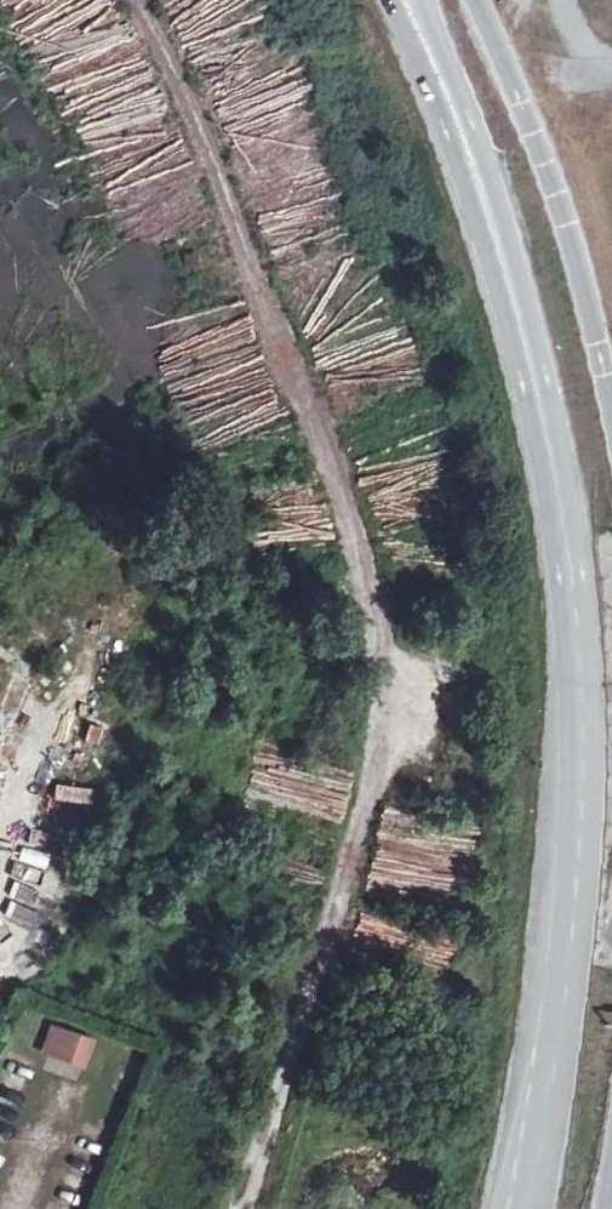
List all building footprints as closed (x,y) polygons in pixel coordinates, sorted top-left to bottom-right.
[(54,800),(90,805),(92,789),(56,784),(54,800)] [(38,1053),(83,1069),(94,1039),(49,1023),(38,1053)]
